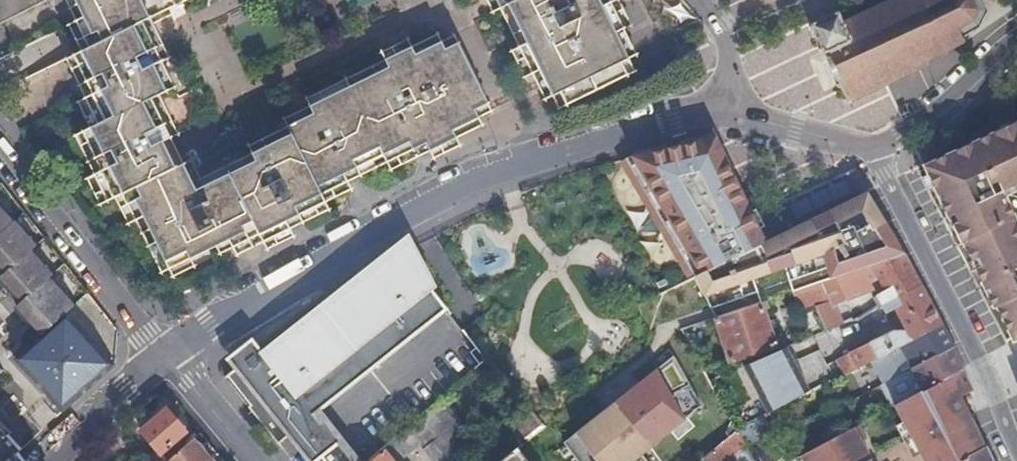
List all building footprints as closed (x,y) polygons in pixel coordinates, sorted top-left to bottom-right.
[(35,0),(0,0),(0,18),(35,0)] [(476,117),(491,110),(457,35),(436,43),(431,35),(408,45),(404,37),(374,51),(379,61),(302,98),(306,106),(277,121),(280,129),(244,146),(246,151),(239,153),(240,157),(198,178),(190,159),(180,162),(167,140),(176,136),(194,125),(195,104),(204,83),(184,37),(161,45),(150,19),(192,0),(59,0),(80,45),(64,52),(77,81),(85,76),(91,89),(83,93),(95,118),(74,127),(88,157),(93,153),(100,164),(91,167),(104,194),(121,187),(127,200),(120,203),(154,275),(162,271),(167,280),(189,268),(186,260),(212,248),(216,255),(230,249),(232,256),(259,244),(262,251),(291,237),(288,229),(327,211),(324,203),(352,190),(349,182),(381,166),(384,174),(424,155),(427,162),(459,147),(455,138),(480,127),(476,117)] [(488,10),(495,6),(534,90),(538,97),(549,92),(554,105),(632,71),(625,58),(635,54),(622,29),(629,25),(617,0),(608,0),(607,1),(607,0),(484,0),(488,10)] [(977,26),(980,19),(971,0),(899,0),(843,26),(838,15),(809,28),(846,105),(927,64),(925,60),(962,39),(961,36),(977,26)] [(980,19),(984,10),(980,0),(971,0),(980,19)] [(951,154),(974,199),(983,218),(1009,206),(1003,196),(1016,189),(1016,120),(951,154)] [(708,134),(620,157),(684,280),(760,243),(708,134)] [(974,199),(951,154),(915,173),(949,236),(956,249),(991,233),(983,218),(974,199)] [(14,457),(23,449),(114,365),(118,330),(0,180),(0,460),(10,460),(14,457)] [(1003,196),(1009,206),(983,218),(991,233),(1016,284),(1016,189),(1003,196)] [(819,214),(766,240),(760,243),(684,280),(695,299),(782,269),(789,291),(839,274),(901,255),(859,193),(819,214)] [(956,249),(1009,349),(1016,346),(1016,284),(991,233),(956,249)] [(236,360),(320,460),(329,460),(332,459),(333,460),(370,460),(433,410),(493,360),(462,321),(421,238),(336,305),(324,291),(236,360)] [(917,284),(901,255),(841,283),(803,294),(811,312),(828,304),(840,299),(841,301),(867,288),(869,290),(877,286),(882,294),(869,301),(873,308),(876,306),(917,284)] [(935,318),(917,284),(876,306),(880,313),(890,307),(903,330),(888,332),(847,354),(853,367),(873,356),(887,349),(938,322),(935,318)] [(811,312),(803,294),(788,299),(798,323),(809,318),(808,314),(811,312)] [(828,304),(811,312),(820,333),(837,325),(828,304)] [(759,307),(713,320),(728,366),(773,350),(759,307)] [(950,346),(938,322),(887,349),(898,367),(908,362),(911,368),(950,346)] [(957,360),(950,346),(911,368),(886,381),(899,402),(908,397),(913,394),(961,368),(957,360)] [(887,349),(873,356),(886,381),(911,368),(908,362),(898,367),(887,349)] [(853,367),(847,354),(833,362),(840,374),(853,367)] [(961,368),(913,394),(908,397),(899,402),(930,460),(959,460),(985,447),(961,397),(972,390),(961,368)] [(529,419),(519,407),(500,423),(518,445),(538,429),(529,419)] [(185,432),(165,410),(139,431),(159,453),(185,432)] [(433,410),(370,460),(398,460),(419,445),(433,460),(449,460),(464,448),(433,410)] [(736,430),(734,428),(698,458),(700,460),(730,460),(746,449),(736,430)] [(799,458),(801,460),(862,460),(845,432),(809,452),(799,458)] [(190,440),(166,460),(208,460),(190,440)] [(959,460),(992,460),(985,447),(959,460)]
